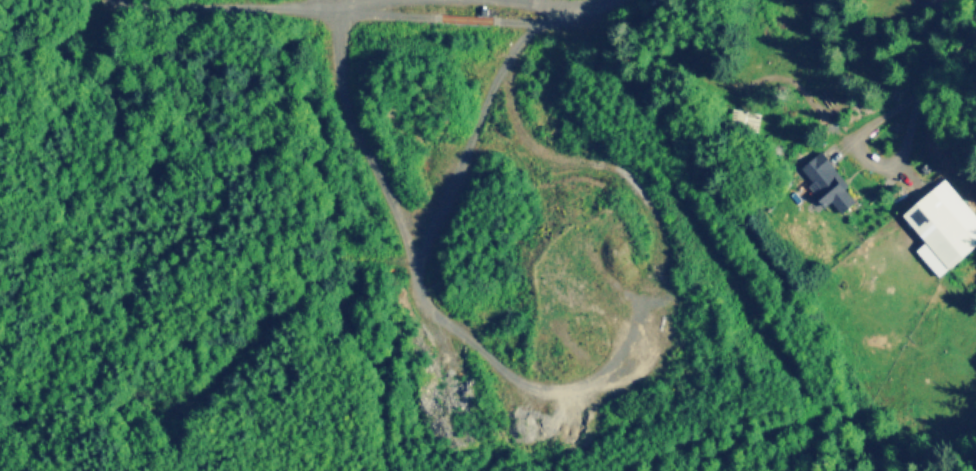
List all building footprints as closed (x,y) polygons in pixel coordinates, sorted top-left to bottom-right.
[(807,184),(823,205),(830,200),(839,212),(854,201),(844,187),(847,184),(821,150),(800,166),(811,180),(807,184)] [(924,241),(915,248),(937,276),(975,244),(975,216),(945,177),(901,212),(924,241)]
